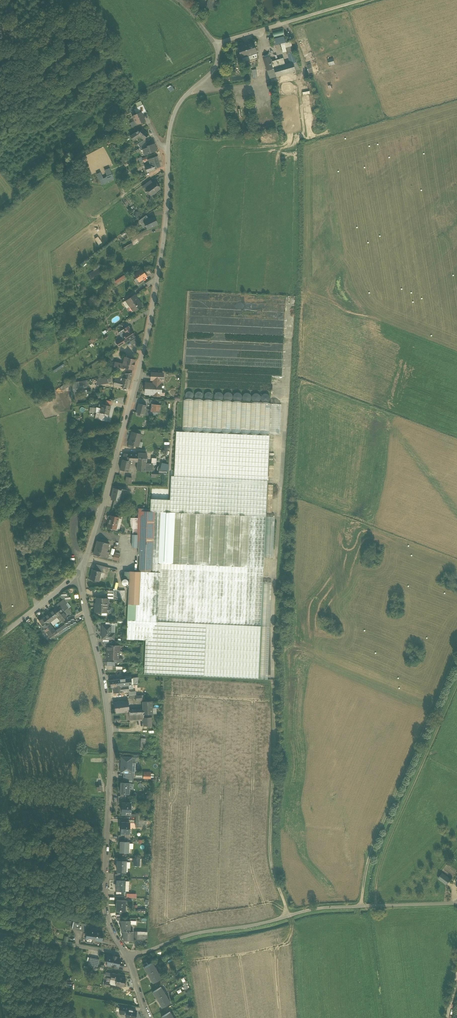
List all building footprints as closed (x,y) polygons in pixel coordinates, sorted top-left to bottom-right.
[(212,9),(214,1),(211,0),(207,0),(205,8),(212,9)] [(274,38),(283,36),(285,35),(283,29),(272,32),(274,38)] [(281,44),(285,43),(283,36),(274,38),(269,39),(271,46),(281,44)] [(291,41),(285,43),(287,52),(288,52),(293,50),(291,41)] [(240,57),(242,57),(257,52),(254,42),(239,48),(239,47),(238,49),(240,57)] [(294,63),(297,62),(293,50),(288,52),(287,52),(291,64),(294,63)] [(258,57),(257,52),(242,57),(243,62),(244,62),(258,57)] [(258,57),(244,62),(245,66),(258,62),(258,57)] [(271,62),(269,57),(264,59),(267,70),(273,69),(271,62)] [(274,68),(285,65),(284,58),(271,62),(273,69),(274,68)] [(274,68),(277,77),(296,72),(294,63),(291,64),(285,65),(274,68)] [(273,69),(267,70),(270,78),(277,77),(274,68),(273,69)] [(141,112),(142,114),(146,112),(143,105),(142,105),(137,107),(136,107),(137,108),(139,113),(141,112)] [(134,121),(137,125),(145,121),(142,114),(141,112),(139,113),(132,116),(134,121)] [(138,131),(134,134),(136,139),(139,137),(144,140),(144,139),(148,135),(142,130),(139,133),(138,131)] [(143,150),(144,155),(156,151),(154,144),(147,146),(148,148),(143,150)] [(153,165),(154,168),(155,168),(160,167),(157,157),(149,160),(150,164),(146,165),(146,167),(153,165)] [(106,177),(103,178),(101,172),(97,174),(102,185),(108,182),(108,181),(113,179),(112,174),(107,176),(106,177)] [(150,195),(151,196),(152,194),(154,194),(156,193),(156,192),(160,189),(157,186),(157,185),(155,182),(152,184),(146,189),(148,192),(148,191),(151,195),(150,195)] [(139,220),(141,224),(144,222),(149,219),(146,215),(139,220)] [(144,222),(147,229),(157,224),(154,217),(149,219),(144,222)] [(146,249),(147,250),(155,247),(150,236),(138,241),(142,250),(146,249)] [(88,275),(90,279),(104,270),(102,266),(94,271),(88,275)] [(138,281),(139,282),(142,279),(146,276),(142,269),(134,275),(136,278),(138,281)] [(115,281),(117,284),(126,277),(124,275),(115,281)] [(130,306),(134,311),(142,305),(134,295),(126,301),(130,306)] [(121,331),(124,337),(122,339),(116,342),(119,346),(130,339),(135,336),(129,326),(121,331)] [(124,368),(132,370),(135,360),(124,357),(122,364),(120,364),(119,368),(124,369),(124,368)] [(64,365),(63,363),(53,370),(54,372),(64,365)] [(114,385),(126,388),(128,379),(123,378),(122,381),(121,380),(120,381),(115,380),(114,385)] [(156,396),(157,396),(158,396),(159,396),(159,395),(160,390),(161,390),(161,384),(160,384),(160,380),(154,380),(153,384),(147,383),(147,388),(145,388),(145,394),(150,394),(150,393),(154,393),(154,396),(155,396),(156,396)] [(72,384),(69,381),(61,387),(63,391),(72,384)] [(182,430),(280,434),(281,404),(183,400),(182,430)] [(136,412),(144,415),(146,409),(147,406),(138,403),(136,412)] [(151,412),(159,413),(161,405),(155,404),(152,404),(151,410),(151,412)] [(98,420),(106,422),(108,415),(110,406),(105,405),(102,405),(101,409),(100,413),(98,419),(98,420)] [(176,431),(174,476),(267,480),(269,435),(176,431)] [(134,446),(138,447),(139,441),(138,441),(140,434),(132,432),(128,444),(134,446)] [(151,464),(146,464),(146,458),(146,453),(138,453),(138,454),(138,462),(137,462),(137,471),(145,471),(152,471),(153,465),(153,464),(151,464)] [(120,470),(128,472),(130,462),(137,462),(138,462),(138,454),(124,454),(123,460),(120,470)] [(127,620),(135,620),(260,626),(262,582),(264,557),(265,516),(267,480),(174,476),(171,476),(170,500),(151,499),(150,508),(150,511),(138,511),(138,518),(137,535),(139,535),(138,541),(148,541),(147,556),(146,572),(146,573),(139,572),(129,572),(129,578),(128,591),(128,604),(127,620)] [(114,500),(120,501),(122,492),(126,492),(127,488),(119,487),(118,489),(113,488),(111,500),(114,500)] [(107,527),(116,529),(119,518),(110,516),(107,527)] [(265,516),(264,557),(273,557),(275,517),(265,516)] [(110,552),(107,552),(109,544),(97,541),(95,548),(93,554),(106,557),(108,558),(110,552)] [(148,541),(138,541),(138,548),(138,553),(139,553),(139,572),(146,573),(146,572),(147,556),(148,541)] [(109,568),(104,566),(97,565),(97,568),(96,570),(101,572),(105,573),(108,573),(109,568)] [(90,579),(99,582),(100,577),(101,572),(96,570),(93,570),(90,579)] [(262,582),(260,626),(270,626),(272,582),(262,582)] [(65,591),(62,594),(64,595),(65,593),(68,596),(67,598),(68,599),(67,601),(65,599),(64,600),(64,601),(66,603),(67,602),(71,598),(67,595),(68,594),(65,591)] [(107,612),(111,613),(111,607),(107,607),(107,598),(96,598),(96,607),(95,607),(95,612),(101,612),(107,612)] [(57,604),(58,606),(63,612),(65,610),(68,608),(65,604),(66,603),(64,601),(63,599),(57,604)] [(53,610),(54,610),(58,615),(63,612),(58,606),(53,610)] [(54,610),(44,617),(49,623),(50,622),(56,617),(58,616),(58,615),(54,610)] [(63,612),(58,615),(58,616),(62,621),(67,617),(63,612)] [(53,628),(49,623),(44,617),(39,621),(47,633),(48,636),(52,634),(55,631),(53,628)] [(59,621),(56,617),(50,622),(53,626),(59,621)] [(73,618),(67,622),(70,627),(76,623),(73,618)] [(126,639),(134,639),(135,620),(127,620),(126,639)] [(258,679),(260,626),(135,620),(134,639),(145,640),(144,674),(258,679)] [(56,630),(57,631),(59,634),(68,629),(68,628),(65,624),(56,630)] [(102,625),(102,639),(103,639),(109,639),(114,639),(114,633),(110,633),(111,625),(105,625),(102,625)] [(51,640),(59,634),(57,631),(55,633),(56,635),(54,636),(52,634),(48,636),(51,640)] [(119,659),(119,652),(107,651),(107,659),(114,659),(119,659)] [(129,678),(117,679),(118,686),(128,685),(134,685),(138,684),(138,677),(130,678),(129,678)] [(112,687),(118,686),(117,679),(110,680),(111,687),(112,687)] [(114,702),(115,713),(123,712),(122,701),(114,702)] [(143,709),(143,714),(152,714),(152,708),(151,701),(142,701),(143,709)] [(143,719),(144,726),(152,726),(151,717),(143,718),(143,719)] [(135,763),(131,762),(132,757),(123,757),(122,766),(121,766),(121,772),(130,773),(131,773),(134,773),(134,771),(135,772),(135,763)] [(125,793),(129,794),(129,788),(129,783),(121,783),(120,793),(125,793)] [(121,813),(130,814),(130,805),(130,804),(130,803),(124,803),(122,803),(121,813)] [(125,833),(129,833),(130,823),(121,822),(121,833),(125,833)] [(120,852),(128,852),(128,849),(129,843),(129,842),(125,842),(120,842),(120,852)] [(122,871),(125,872),(126,862),(126,861),(117,861),(117,871),(122,871)] [(438,878),(446,884),(450,879),(442,873),(438,878)] [(121,891),(125,891),(125,881),(121,880),(116,880),(116,891),(121,891)] [(124,911),(125,911),(125,900),(117,900),(116,911),(119,911),(124,911)] [(121,931),(124,931),(130,931),(130,924),(130,921),(123,920),(122,920),(122,921),(121,931)] [(72,929),(85,931),(86,924),(73,921),(72,929)] [(86,942),(92,943),(93,940),(101,941),(103,933),(97,932),(97,930),(88,929),(86,942)] [(133,931),(130,931),(124,931),(123,940),(133,941),(133,931)] [(107,965),(118,968),(118,966),(121,966),(121,964),(119,963),(120,958),(116,958),(116,957),(114,957),(114,956),(113,956),(108,955),(107,961),(107,960),(109,961),(108,964),(107,964),(107,965)] [(89,965),(97,966),(99,959),(90,957),(89,965)] [(144,967),(153,983),(161,978),(152,963),(144,967)] [(115,984),(124,986),(125,978),(120,977),(120,975),(112,973),(111,976),(110,980),(116,981),(115,984)] [(153,992),(162,1007),(170,1002),(161,987),(153,992)] [(128,1017),(135,1017),(136,1010),(130,1009),(130,1008),(121,1006),(120,1013),(126,1014),(126,1017),(128,1017)]
